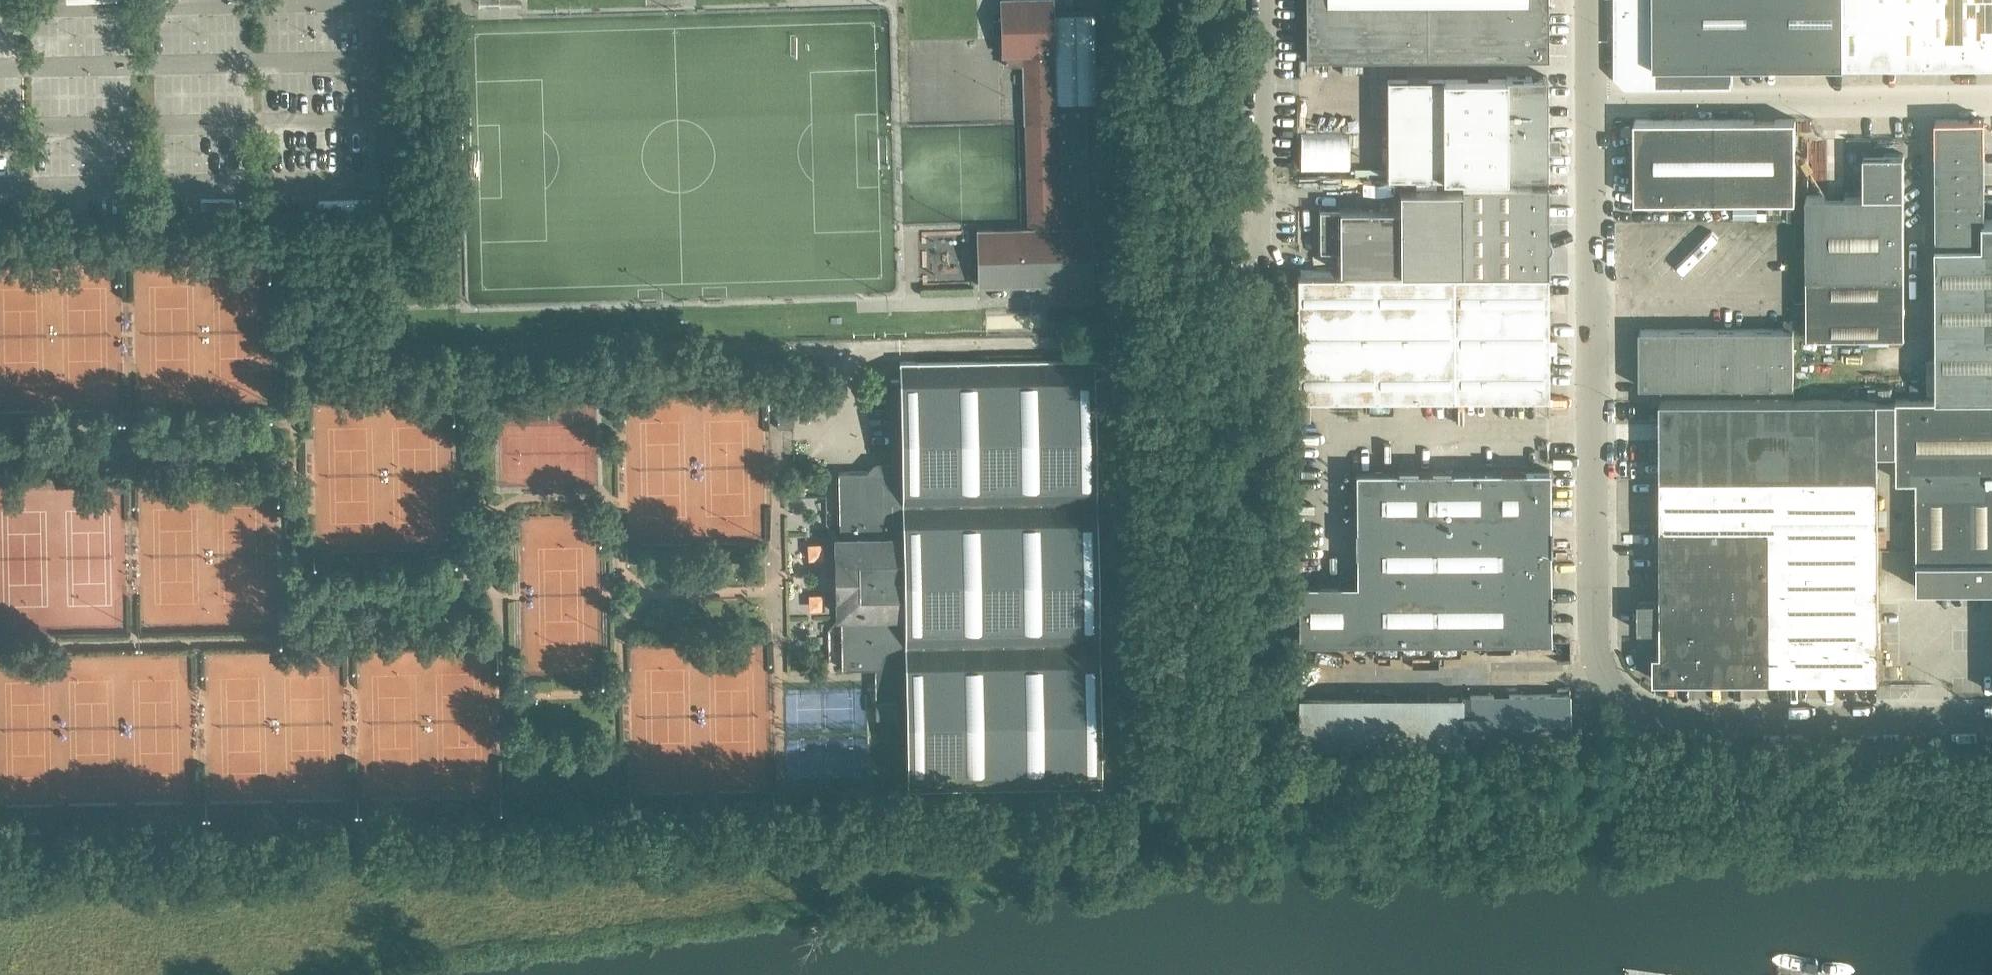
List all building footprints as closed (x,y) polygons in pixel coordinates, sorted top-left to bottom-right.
[(1025,122),(1087,121),(1086,101),(1058,101),(1058,95),(1056,95),(1054,0),(1002,0),(1002,18),(994,18),(994,32),(1003,32),(1003,54),(1004,54),(1004,64),(1024,63),(1025,122)] [(1307,57),(1549,56),(1549,55),(1548,55),(1548,0),(1307,0),(1307,57)] [(1733,86),(1733,65),(1845,65),(1845,0),(1615,0),(1615,75),(1627,86),(1733,86)] [(1845,65),(1991,64),(1991,0),(1845,0),(1845,65)] [(1388,176),(1462,175),(1548,175),(1548,75),(1388,76),(1388,176)] [(1797,199),(1796,118),(1636,119),(1636,199),(1797,199)] [(1985,219),(1985,119),(1981,119),(1981,120),(1941,120),(1941,119),(1937,119),(1939,395),(1991,394),(1991,219),(1985,219)] [(1090,225),(1087,121),(1025,122),(1028,227),(978,228),(980,285),(1045,283),(1045,291),(1042,291),(1042,293),(1094,291),(1092,225),(1090,225)] [(1097,146),(1126,145),(1125,124),(1097,124),(1097,146)] [(1632,124),(1622,124),(1622,137),(1632,137),(1632,124)] [(1865,195),(1807,195),(1807,244),(1796,245),(1796,275),(1807,276),(1808,336),(1906,336),(1905,153),(1865,153),(1865,195)] [(1549,272),(1548,247),(1550,245),(1552,242),(1552,239),(1550,236),(1548,234),(1548,183),(1463,183),(1463,273),(1549,272)] [(1462,269),(1462,187),(1400,187),(1400,207),(1320,208),(1320,249),(1340,249),(1340,269),(1462,269)] [(1797,218),(1797,206),(1789,206),(1788,218),(1797,218)] [(1298,274),(1299,397),(1549,396),(1548,273),(1298,274)] [(1795,320),(1793,320),(1785,320),(1785,328),(1640,329),(1641,386),(1795,385),(1795,328),(1795,320)] [(891,379),(893,454),(893,478),(876,479),(867,470),(839,470),(840,535),(846,541),(848,609),(842,615),(843,668),(876,667),(876,701),(897,700),(897,717),(898,771),(908,771),(908,788),(1103,784),(1095,356),(900,360),(901,378),(891,379)] [(1735,678),(1772,678),(1879,677),(1880,677),(1879,451),(1878,398),(1653,399),(1653,400),(1661,400),(1661,451),(1662,600),(1638,600),(1638,629),(1662,629),(1662,652),(1655,651),(1655,678),(1734,678),(1734,686),(1736,686),(1735,678)] [(1898,450),(1897,398),(1878,398),(1879,451),(1898,450)] [(1918,588),(1991,586),(1991,398),(1897,398),(1898,450),(1898,478),(1918,478),(1918,588)] [(1551,541),(1551,526),(1550,469),(1526,469),(1526,468),(1516,468),(1516,469),(1453,469),(1453,468),(1397,468),(1397,470),(1356,470),(1357,543),(1355,543),(1355,552),(1357,552),(1357,582),(1327,582),(1327,581),(1317,581),(1317,582),(1299,582),(1299,640),(1551,639),(1551,638),(1551,614),(1553,614),(1552,605),(1551,605),(1551,550),(1552,550),(1552,541),(1551,541)] [(1570,744),(1570,731),(1570,693),(1530,693),(1470,694),(1361,694),(1361,698),(1299,698),(1299,745),(1461,744),(1461,741),(1470,741),(1470,744),(1570,744)] [(877,717),(897,717),(897,700),(876,701),(876,702),(877,702),(877,717)]
